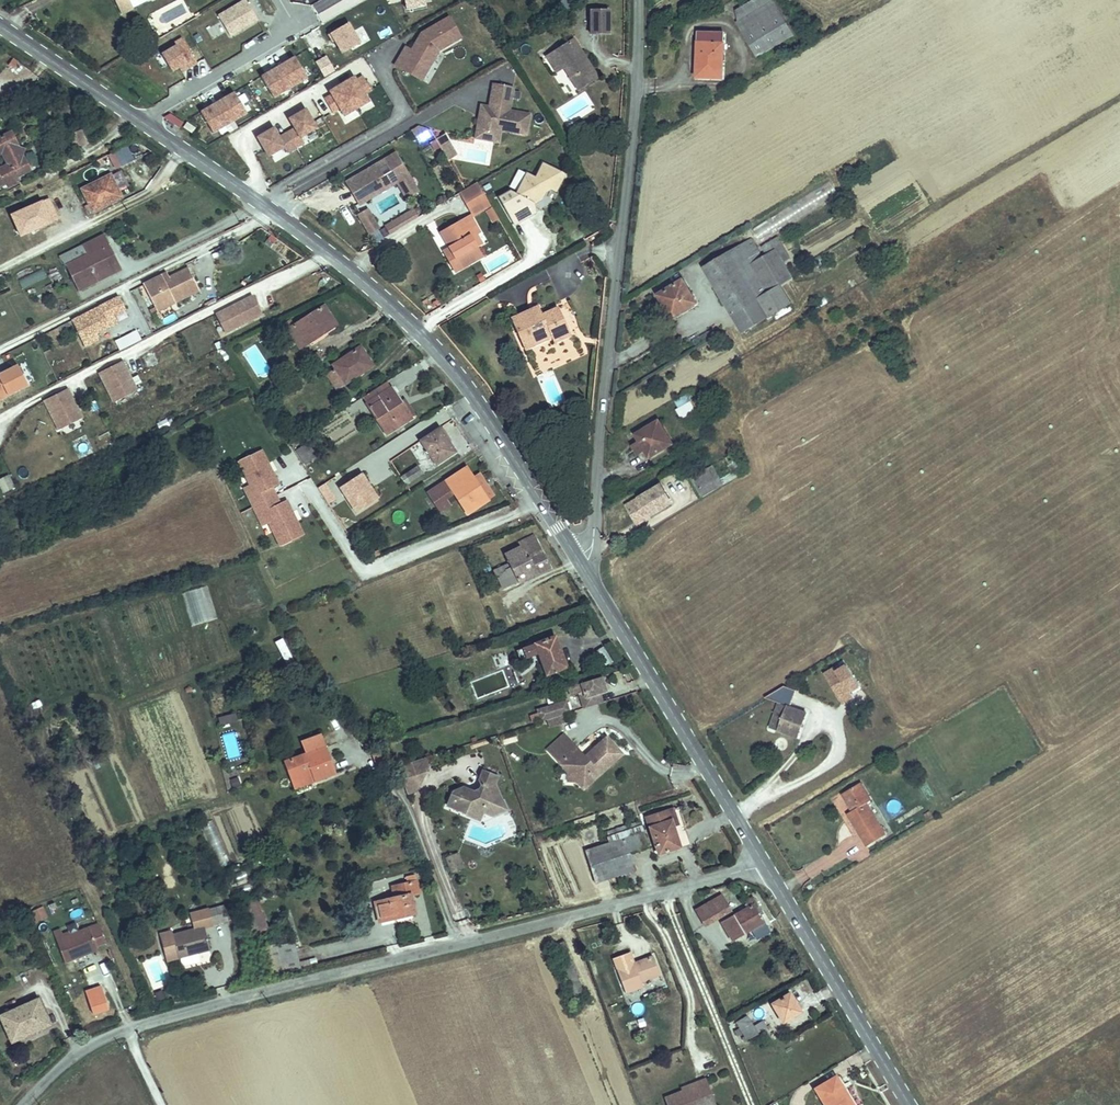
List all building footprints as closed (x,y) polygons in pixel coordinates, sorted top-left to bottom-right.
[(121,14),(133,8),(129,0),(114,0),(121,14)] [(133,8),(149,0),(129,0),(133,8)] [(229,37),(257,21),(245,0),(217,17),(229,37)] [(403,9),(425,6),(424,0),(402,0),(403,9)] [(569,0),(564,0),(556,5),(562,14),(573,7),(569,0)] [(737,10),(739,23),(774,2),(773,0),(754,0),(737,10)] [(774,2),(739,23),(737,24),(757,57),(794,36),(774,2)] [(609,34),(609,10),(591,10),(591,34),(609,34)] [(421,80),(439,50),(461,37),(449,17),(425,31),(426,32),(422,39),(419,37),(411,50),(405,47),(395,65),(421,80)] [(360,44),(348,23),(328,35),(333,43),(335,42),(342,54),(360,44)] [(159,39),(155,31),(144,37),(149,45),(159,39)] [(724,35),(699,34),(697,78),(722,79),(724,35)] [(621,51),(622,36),(613,35),(613,50),(621,51)] [(197,63),(183,38),(174,43),(176,46),(162,55),(172,72),(179,67),(183,65),(186,70),(197,63)] [(598,77),(582,52),(580,54),(576,47),(578,46),(573,39),(553,52),(578,90),(598,77)] [(563,67),(553,52),(547,56),(557,71),(563,67)] [(307,78),(295,57),(278,67),(290,88),(307,78)] [(290,88),(278,67),(261,77),(273,98),(290,88)] [(364,94),(371,90),(363,76),(356,81),(354,77),(342,84),(356,109),(368,102),(364,94)] [(526,134),(530,114),(509,111),(513,87),(494,83),(491,101),(496,102),(495,108),(489,107),(481,105),(476,130),(500,135),(500,130),(526,134)] [(356,109),(342,84),(330,91),(332,95),(325,99),(332,113),(340,108),(344,116),(356,109)] [(212,101),(221,97),(218,89),(209,92),(212,101)] [(246,113),(234,93),(218,103),(229,123),(246,113)] [(229,123),(218,103),(201,113),(213,133),(229,123)] [(301,137),(316,128),(305,109),(289,119),(294,128),(279,137),(274,128),(257,137),(268,156),(284,147),(287,153),(304,143),(301,137)] [(179,128),(183,123),(170,114),(164,117),(179,128)] [(192,133),(196,128),(187,122),(183,127),(192,133)] [(417,140),(431,131),(430,129),(418,126),(411,131),(417,140)] [(88,142),(82,130),(69,137),(75,148),(88,142)] [(498,143),(500,135),(476,130),(475,138),(498,143)] [(419,143),(433,134),(431,131),(417,140),(419,143)] [(19,182),(16,177),(30,170),(23,156),(20,157),(15,148),(18,146),(11,132),(0,137),(0,154),(2,153),(8,164),(0,168),(0,185),(7,182),(9,187),(19,182)] [(448,141),(444,134),(435,139),(440,146),(448,141)] [(145,155),(151,152),(137,141),(116,152),(123,166),(145,155)] [(455,153),(448,141),(440,146),(447,158),(455,153)] [(23,156),(26,149),(18,146),(15,148),(20,157),(23,156)] [(123,166),(116,152),(111,154),(118,169),(123,166)] [(163,160),(151,152),(145,155),(159,164),(160,164),(163,160)] [(418,192),(395,153),(346,182),(359,205),(397,183),(406,199),(418,192)] [(556,192),(565,174),(543,163),(535,178),(526,173),(516,194),(510,191),(499,197),(515,225),(536,213),(534,204),(541,200),(545,193),(543,190),(547,188),(551,189),(556,192)] [(127,187),(120,172),(111,176),(119,191),(127,187)] [(93,212),(122,197),(119,191),(111,176),(110,174),(81,189),(89,204),(85,206),(88,212),(92,210),(93,212)] [(26,220),(78,195),(72,183),(20,208),(23,214),(26,220)] [(485,196),(478,183),(460,193),(468,207),(485,196)] [(493,190),(489,183),(483,187),(487,193),(493,190)] [(473,216),(491,206),(485,196),(468,207),(473,216)] [(23,214),(20,208),(11,212),(14,218),(23,214)] [(379,228),(368,209),(358,215),(369,234),(379,228)] [(418,218),(413,210),(408,213),(413,221),(418,218)] [(413,221),(408,213),(386,226),(390,234),(413,221)] [(476,246),(470,236),(476,233),(479,231),(470,216),(461,222),(463,226),(454,231),(451,227),(441,233),(453,253),(447,256),(455,271),(481,256),(476,246)] [(6,219),(0,222),(0,229),(1,232),(10,228),(6,219)] [(454,231),(463,226),(461,222),(451,227),(454,231)] [(482,243),(476,233),(470,236),(476,246),(482,243)] [(115,272),(108,258),(114,255),(104,235),(82,245),(87,255),(66,266),(78,291),(115,272)] [(751,239),(729,252),(758,300),(792,279),(783,263),(789,259),(786,253),(779,257),(775,250),(781,246),(777,239),(763,247),(767,255),(763,258),(751,239)] [(66,266),(87,255),(82,245),(59,257),(66,266)] [(781,246),(775,250),(779,257),(786,253),(781,246)] [(729,252),(704,268),(743,333),(791,304),(780,286),(758,300),(729,252)] [(121,269),(114,255),(108,258),(115,272),(121,269)] [(42,268),(18,278),(22,287),(46,276),(42,268)] [(174,303),(199,290),(188,268),(169,278),(164,281),(162,276),(143,285),(155,307),(168,300),(167,297),(171,296),(174,303)] [(697,304),(683,282),(660,296),(673,318),(697,304)] [(226,332),(261,314),(252,296),(217,314),(226,332)] [(114,315),(125,309),(119,297),(99,307),(109,327),(118,322),(114,315)] [(157,311),(174,303),(172,298),(168,300),(155,307),(157,311)] [(567,300),(559,303),(570,332),(578,329),(567,300)] [(300,349),(336,325),(324,306),(294,325),(288,329),(287,329),(300,349)] [(514,319),(526,344),(548,334),(550,340),(569,331),(557,306),(543,313),(540,306),(514,319)] [(108,325),(99,307),(90,312),(93,319),(90,321),(96,331),(108,325)] [(90,321),(93,319),(90,312),(72,321),(75,328),(90,321)] [(288,329),(294,325),(291,320),(285,324),(288,329)] [(97,333),(90,321),(75,328),(82,341),(97,333)] [(70,326),(68,323),(58,327),(60,331),(70,326)] [(714,328),(708,332),(711,337),(717,334),(714,328)] [(120,351),(141,340),(137,331),(115,342),(120,351)] [(550,340),(553,344),(571,336),(569,331),(550,340)] [(84,346),(99,338),(97,333),(82,341),(84,346)] [(526,344),(529,350),(550,340),(548,334),(526,344)] [(547,349),(551,365),(579,357),(575,342),(547,349)] [(337,390),(373,365),(360,346),(333,365),(336,370),(327,375),(337,390)] [(157,358),(154,351),(144,355),(147,362),(157,358)] [(136,389),(122,362),(100,374),(113,401),(136,389)] [(29,386),(19,364),(0,373),(0,398),(29,386)] [(367,404),(391,388),(387,382),(362,398),(367,404)] [(408,420),(397,404),(401,402),(392,388),(367,404),(386,434),(408,420)] [(81,417),(67,390),(45,401),(59,429),(81,417)] [(414,415),(404,400),(401,402),(411,417),(414,415)] [(694,400),(677,410),(682,420),(700,410),(694,400)] [(411,418),(401,402),(397,404),(408,420),(411,418)] [(632,446),(638,456),(645,451),(649,458),(672,444),(659,421),(635,435),(639,442),(632,446)] [(455,451),(440,428),(421,441),(436,464),(455,451)] [(317,457),(307,442),(301,447),(310,462),(317,457)] [(310,462),(301,447),(296,450),(305,465),(310,462)] [(278,485),(261,450),(239,461),(251,485),(256,495),(249,498),(253,507),(275,496),(271,488),(278,485)] [(299,459),(283,467),(293,486),(309,478),(299,459)] [(738,460),(731,465),(735,471),(742,466),(738,460)] [(405,484),(422,474),(417,466),(401,477),(405,484)] [(691,479),(703,498),(738,476),(735,471),(721,479),(713,466),(691,479)] [(480,489),(473,478),(466,468),(437,487),(438,489),(430,495),(440,511),(449,505),(445,499),(442,493),(450,488),(454,493),(468,514),(488,500),(482,492),(480,494),(478,491),(480,489)] [(363,471),(337,486),(354,513),(379,497),(363,471)] [(494,496),(479,473),(473,478),(480,489),(482,492),(488,500),(494,496)] [(8,476),(0,480),(0,485),(4,493),(14,488),(8,476)] [(327,483),(335,497),(342,493),(334,479),(327,483)] [(327,482),(317,487),(326,504),(335,499),(327,482)] [(256,495),(251,485),(244,489),(249,498),(256,495)] [(627,505),(635,520),(648,512),(651,516),(672,504),(661,485),(627,505)] [(517,495),(511,486),(508,488),(514,497),(517,495)] [(445,499),(454,493),(450,488),(442,493),(445,499)] [(303,535),(286,501),(279,504),(275,496),(253,507),(258,515),(264,512),(269,522),(281,546),(303,535)] [(269,522),(264,512),(258,515),(263,525),(269,522)] [(648,512),(635,520),(638,524),(651,516),(648,512)] [(518,583),(550,567),(534,535),(518,543),(520,547),(504,555),(518,583)] [(380,555),(378,550),(368,554),(369,559),(380,555)] [(491,565),(501,562),(499,554),(489,557),(491,565)] [(505,570),(511,568),(509,563),(494,570),(496,575),(506,571),(505,570)] [(502,589),(518,582),(511,568),(505,570),(506,571),(496,575),(502,589)] [(182,592),(189,625),(215,620),(208,586),(182,592)] [(566,668),(555,636),(516,650),(520,661),(539,654),(547,675),(566,668)] [(286,665),(294,661),(282,638),(274,642),(286,665)] [(612,661),(603,647),(596,651),(605,665),(612,661)] [(835,669),(824,675),(842,703),(852,697),(849,693),(860,686),(847,666),(837,672),(835,669)] [(605,691),(601,677),(569,687),(571,696),(579,694),(584,708),(604,702),(600,692),(605,691)] [(784,686),(765,698),(779,703),(770,728),(798,738),(807,713),(790,707),(796,691),(784,686)] [(565,714),(569,713),(566,702),(547,707),(548,710),(539,713),(541,720),(542,722),(547,720),(552,719),(565,714)] [(541,720),(539,713),(530,716),(532,723),(541,720)] [(235,721),(233,714),(219,718),(221,725),(235,721)] [(554,726),(567,721),(565,714),(552,719),(554,726)] [(223,733),(226,758),(238,757),(236,732),(223,733)] [(565,733),(548,748),(553,753),(569,738),(565,733)] [(334,773),(320,736),(302,743),(306,754),(285,762),(286,764),(289,772),(293,782),(313,774),(315,780),(334,773)] [(569,738),(553,753),(568,771),(577,771),(576,779),(580,784),(586,784),(591,780),(591,772),(596,767),(600,772),(622,753),(607,736),(594,748),(593,756),(589,760),(569,738)] [(384,753),(373,756),(376,768),(387,765),(384,753)] [(426,759),(400,768),(410,794),(417,791),(428,767),(426,759)] [(289,772),(286,764),(278,766),(281,775),(289,772)] [(231,791),(225,767),(222,767),(229,792),(231,791)] [(446,802),(464,810),(462,812),(478,819),(481,810),(489,814),(494,805),(496,800),(500,798),(493,784),(497,774),(482,768),(479,776),(484,790),(480,792),(478,788),(473,791),(462,787),(451,791),(446,802)] [(568,771),(568,779),(576,779),(577,771),(568,771)] [(295,788),(315,780),(313,774),(293,782),(295,788)] [(866,839),(883,829),(865,797),(871,794),(860,776),(843,786),(853,803),(847,807),(866,839)] [(239,787),(237,779),(231,781),(233,789),(239,787)] [(494,805),(489,814),(506,808),(502,797),(500,798),(496,800),(494,805)] [(678,824),(673,809),(668,810),(673,826),(678,824)] [(673,826),(668,810),(646,818),(658,855),(679,848),(676,838),(677,837),(673,826)] [(350,823),(347,814),(340,817),(344,825),(350,823)] [(639,834),(643,833),(641,826),(625,831),(627,838),(639,834)] [(635,870),(629,854),(644,849),(639,834),(627,838),(625,831),(620,833),(622,840),(586,851),(596,882),(635,870)] [(622,840),(620,833),(608,837),(610,843),(622,840)] [(648,848),(643,833),(639,834),(644,849),(648,848)] [(285,870),(280,859),(276,849),(267,853),(275,874),(285,870)] [(450,852),(454,863),(463,859),(459,849),(450,852)] [(463,859),(454,863),(456,868),(465,865),(463,859)] [(222,892),(217,878),(210,881),(215,894),(222,892)] [(415,914),(410,895),(419,893),(416,881),(392,887),(395,898),(375,902),(379,922),(415,914)] [(730,911),(721,895),(696,910),(705,926),(730,911)] [(761,915),(756,908),(759,907),(753,897),(745,901),(748,908),(722,923),(732,940),(764,922),(761,915)] [(210,949),(204,928),(213,925),(228,921),(227,919),(224,906),(224,905),(208,909),(190,914),(194,930),(173,935),(172,931),(159,934),(166,957),(177,954),(178,958),(210,949)] [(233,918),(229,905),(224,906),(227,919),(233,918)] [(45,916),(41,908),(32,912),(36,920),(45,916)] [(79,932),(75,922),(67,926),(70,935),(79,932)] [(105,943),(98,924),(56,940),(65,963),(87,954),(85,950),(105,943)] [(97,950),(96,946),(85,950),(87,954),(97,950)] [(660,975),(653,956),(634,963),(630,952),(612,959),(616,970),(617,970),(625,993),(643,986),(641,982),(660,975)] [(200,962),(198,953),(180,957),(182,967),(200,962)] [(312,965),(311,959),(299,962),(300,968),(312,965)] [(164,998),(162,992),(155,994),(158,1001),(164,998)] [(800,1012),(789,994),(772,1004),(782,1022),(800,1012)] [(38,999),(0,1016),(10,1038),(25,1032),(27,1035),(50,1025),(38,999)] [(758,1034),(747,1015),(736,1022),(747,1041),(758,1034)] [(758,1032),(767,1028),(763,1020),(755,1024),(758,1032)] [(12,1042),(27,1035),(25,1032),(10,1038),(12,1042)] [(816,1087),(825,1104),(849,1104),(834,1077),(816,1087)] [(705,1079),(681,1088),(682,1091),(664,1098),(667,1104),(716,1104),(705,1079)]
